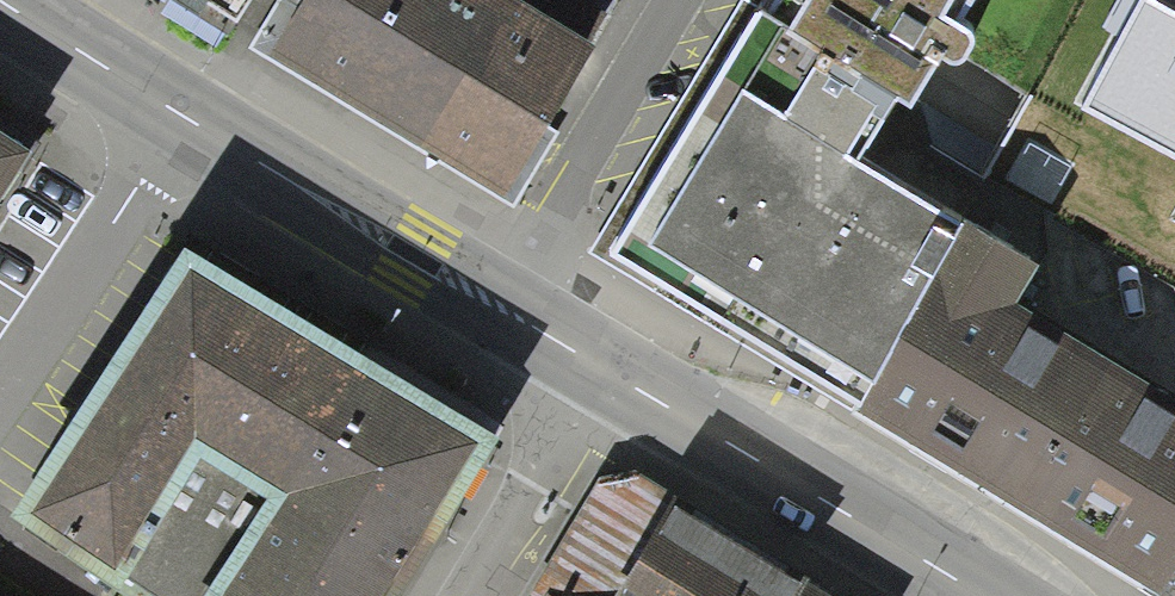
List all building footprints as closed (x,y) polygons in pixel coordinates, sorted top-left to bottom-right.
[(591,60),(515,12),(495,0),(311,0),(272,68),(507,209),(591,60)] [(1173,569),(1174,565),(1174,385),(1020,295),(1043,257),(864,154),(954,0),(797,0),(644,262),(1173,569)] [(1080,87),(1174,138),(1174,0),(1127,0),(1080,87)] [(478,460),(373,396),(189,278),(25,533),(116,591),(122,582),(196,461),(285,515),(399,586),(478,460)] [(122,582),(143,595),(234,595),(285,515),(196,461),(122,582)] [(631,481),(592,492),(533,595),(815,595),(631,481)] [(285,515),(234,595),(393,595),(399,586),(285,515)]
